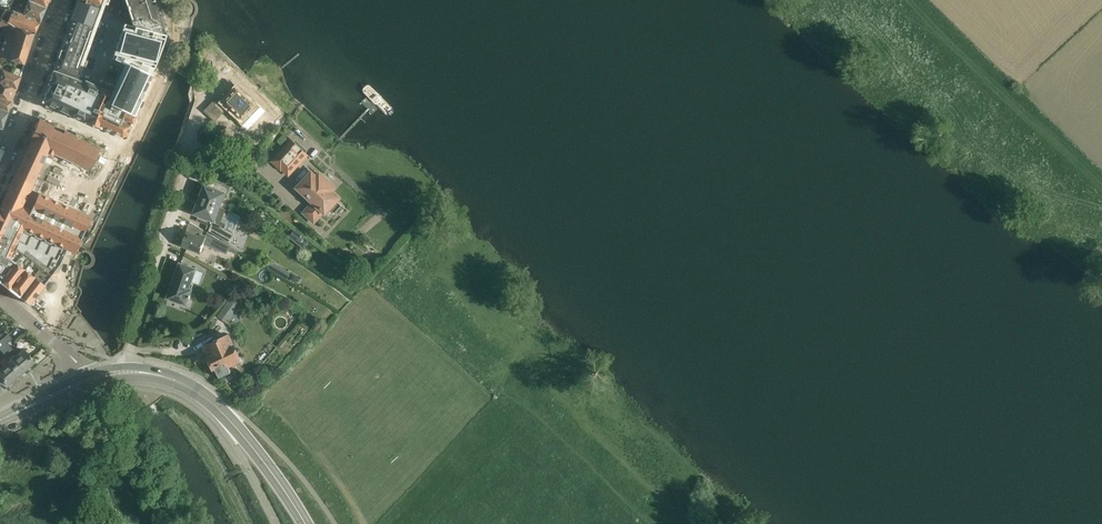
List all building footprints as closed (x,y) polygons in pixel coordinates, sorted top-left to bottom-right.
[(4,10),(4,11),(5,8),(8,9),(9,9),(11,5),(13,0),(0,0),(0,9),(4,10)] [(9,9),(14,11),(40,21),(45,8),(28,0),(20,0),(17,7),(11,5),(9,9)] [(54,70),(77,79),(105,0),(79,0),(54,70)] [(131,25),(165,34),(154,0),(123,0),(131,25)] [(4,11),(2,18),(3,21),(34,33),(40,21),(14,11),(9,9),(8,9),(5,8),(4,11)] [(7,28),(4,38),(5,38),(5,39),(14,42),(14,43),(29,48),(33,35),(34,34),(34,33),(3,21),(1,20),(0,19),(0,21),(0,26),(7,28)] [(111,95),(108,102),(133,115),(133,114),(135,115),(138,109),(137,108),(145,90),(146,91),(147,90),(149,85),(149,84),(148,83),(152,75),(151,75),(166,35),(165,35),(132,25),(124,23),(112,58),(125,64),(110,94),(111,95)] [(4,57),(24,64),(29,48),(14,43),(14,42),(5,39),(5,38),(4,38),(2,43),(0,42),(0,55),(4,57)] [(0,73),(0,83),(16,89),(20,77),(5,71),(1,70),(0,72),(0,73)] [(49,86),(41,102),(69,115),(68,115),(84,123),(101,129),(101,128),(121,138),(126,136),(136,116),(133,114),(133,115),(107,103),(108,102),(111,95),(100,90),(100,89),(85,81),(84,83),(77,79),(53,71),(47,85),(49,86)] [(7,112),(16,89),(0,83),(0,109),(7,112)] [(255,106),(245,96),(237,89),(228,98),(228,97),(226,99),(227,100),(222,104),(216,99),(205,111),(216,121),(229,106),(241,117),(238,120),(245,127),(261,111),(255,106)] [(2,277),(9,269),(5,267),(11,260),(9,257),(23,227),(74,251),(91,217),(37,192),(52,159),(88,176),(101,147),(81,138),(82,135),(76,132),(75,135),(40,118),(39,118),(38,122),(29,139),(31,140),(0,206),(0,276),(2,277)] [(294,133),(283,144),(297,157),(308,145),(300,138),(300,139),(294,133)] [(312,173),(306,180),(299,188),(315,203),(305,213),(314,221),(323,211),(325,213),(329,208),(334,213),(342,205),(336,200),(338,198),(331,191),(334,188),(320,175),(317,178),(312,173)] [(200,200),(228,210),(230,204),(221,201),(224,194),(228,195),(232,186),(209,177),(200,200)] [(51,196),(55,188),(44,183),(40,191),(51,196)] [(231,211),(228,210),(200,200),(195,213),(199,215),(197,221),(207,225),(206,229),(230,242),(235,234),(224,228),(231,211)] [(256,222),(253,226),(258,230),(260,231),(263,227),(256,222)] [(202,235),(204,230),(191,223),(182,246),(201,253),(204,245),(219,251),(222,244),(214,240),(206,237),(207,236),(202,235)] [(289,237),(304,248),(310,241),(295,229),(289,237)] [(9,269),(0,280),(0,281),(9,289),(24,269),(11,260),(6,267),(9,269)] [(196,269),(180,263),(168,298),(187,305),(192,290),(189,289),(196,269)] [(276,272),(296,284),(300,278),(291,273),(291,272),(280,266),(276,272)] [(24,269),(9,289),(19,296),(33,277),(24,269)] [(33,277),(19,296),(30,305),(45,286),(33,277)] [(229,300),(217,315),(230,324),(236,316),(233,315),(239,307),(238,306),(243,299),(235,293),(229,300)] [(0,340),(0,349),(21,374),(34,362),(23,349),(15,356),(6,345),(12,339),(8,334),(0,340)] [(230,336),(214,342),(204,347),(214,368),(215,368),(220,377),(231,372),(228,366),(240,360),(238,357),(239,356),(230,336)] [(21,374),(10,361),(0,369),(0,377),(7,385),(21,374)]
